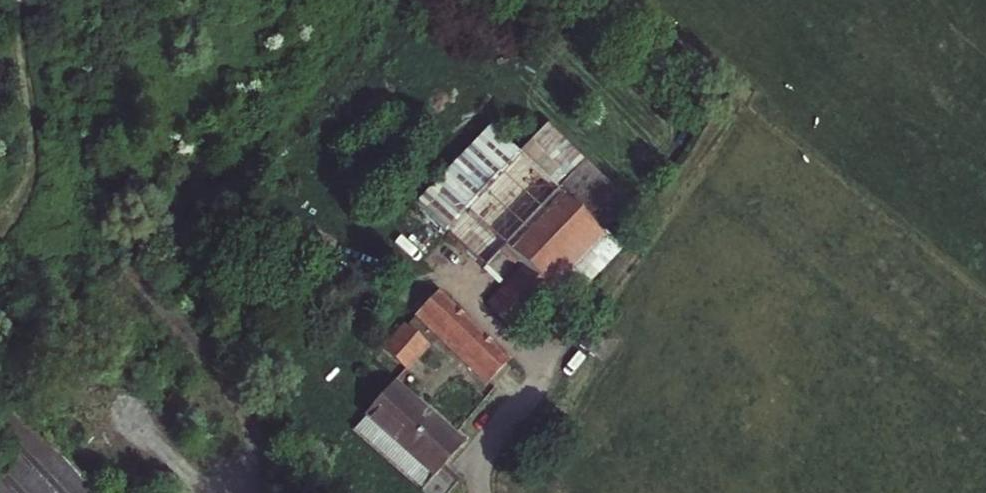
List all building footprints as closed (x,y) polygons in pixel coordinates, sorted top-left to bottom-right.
[(553,139),(542,129),(515,157),(551,191),(594,233),(598,236),(620,212),(625,207),(553,139)] [(473,263),(505,292),(525,271),(547,291),(565,308),(569,303),(617,253),(598,236),(594,233),(551,191),(515,157),(487,130),(414,207),(473,263)] [(511,330),(547,291),(525,271),(505,292),(489,309),(511,330)] [(507,362),(436,294),(417,315),(488,383),(507,362)] [(370,363),(393,382),(397,385),(429,347),(405,326),(403,325),(370,363)] [(361,419),(363,421),(431,482),(423,492),(424,492),(450,492),(460,482),(444,467),(460,448),(389,387),(361,419)] [(10,406),(0,415),(0,455),(4,459),(0,463),(0,492),(92,492),(10,406)] [(353,431),(423,492),(431,482),(363,421),(353,431)]
